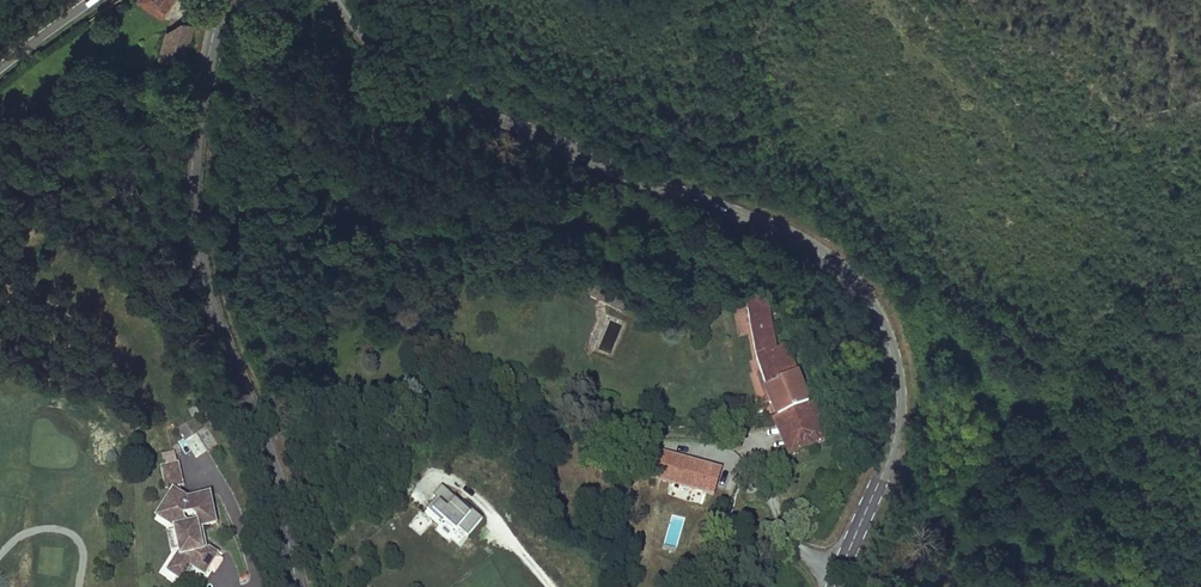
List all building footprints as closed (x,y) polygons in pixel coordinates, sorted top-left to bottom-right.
[(164,5),(156,0),(137,0),(157,15),(164,5)] [(159,58),(181,65),(192,26),(169,20),(159,58)] [(579,272),(555,272),(555,279),(578,280),(579,272)] [(625,309),(589,292),(585,300),(621,317),(625,309)] [(825,398),(824,394),(806,402),(783,348),(774,352),(764,298),(743,300),(754,367),(774,416),(769,419),(774,428),(781,426),(789,444),(783,447),(787,456),(822,439),(824,437),(826,435),(828,431),(829,426),(829,421),(829,416),(828,410),(825,398)] [(673,427),(700,427),(700,418),(673,418),(673,427)] [(781,426),(774,428),(783,447),(789,444),(781,426)] [(208,450),(216,447),(209,433),(202,436),(208,450)] [(651,449),(643,476),(670,484),(678,457),(651,449)] [(175,452),(163,454),(165,465),(177,463),(175,452)] [(678,457),(670,484),(699,492),(707,465),(678,457)] [(699,492),(714,497),(722,470),(707,465),(699,492)] [(180,489),(176,468),(160,471),(164,493),(175,491),(178,490),(180,489)] [(438,528),(461,546),(481,520),(441,489),(426,509),(443,522),(438,528)] [(160,524),(171,502),(177,501),(180,500),(178,490),(175,491),(176,497),(170,494),(156,522),(160,524)] [(208,555),(204,534),(200,534),(197,539),(202,543),(204,556),(208,555)] [(179,553),(176,535),(168,536),(172,555),(179,553)]
